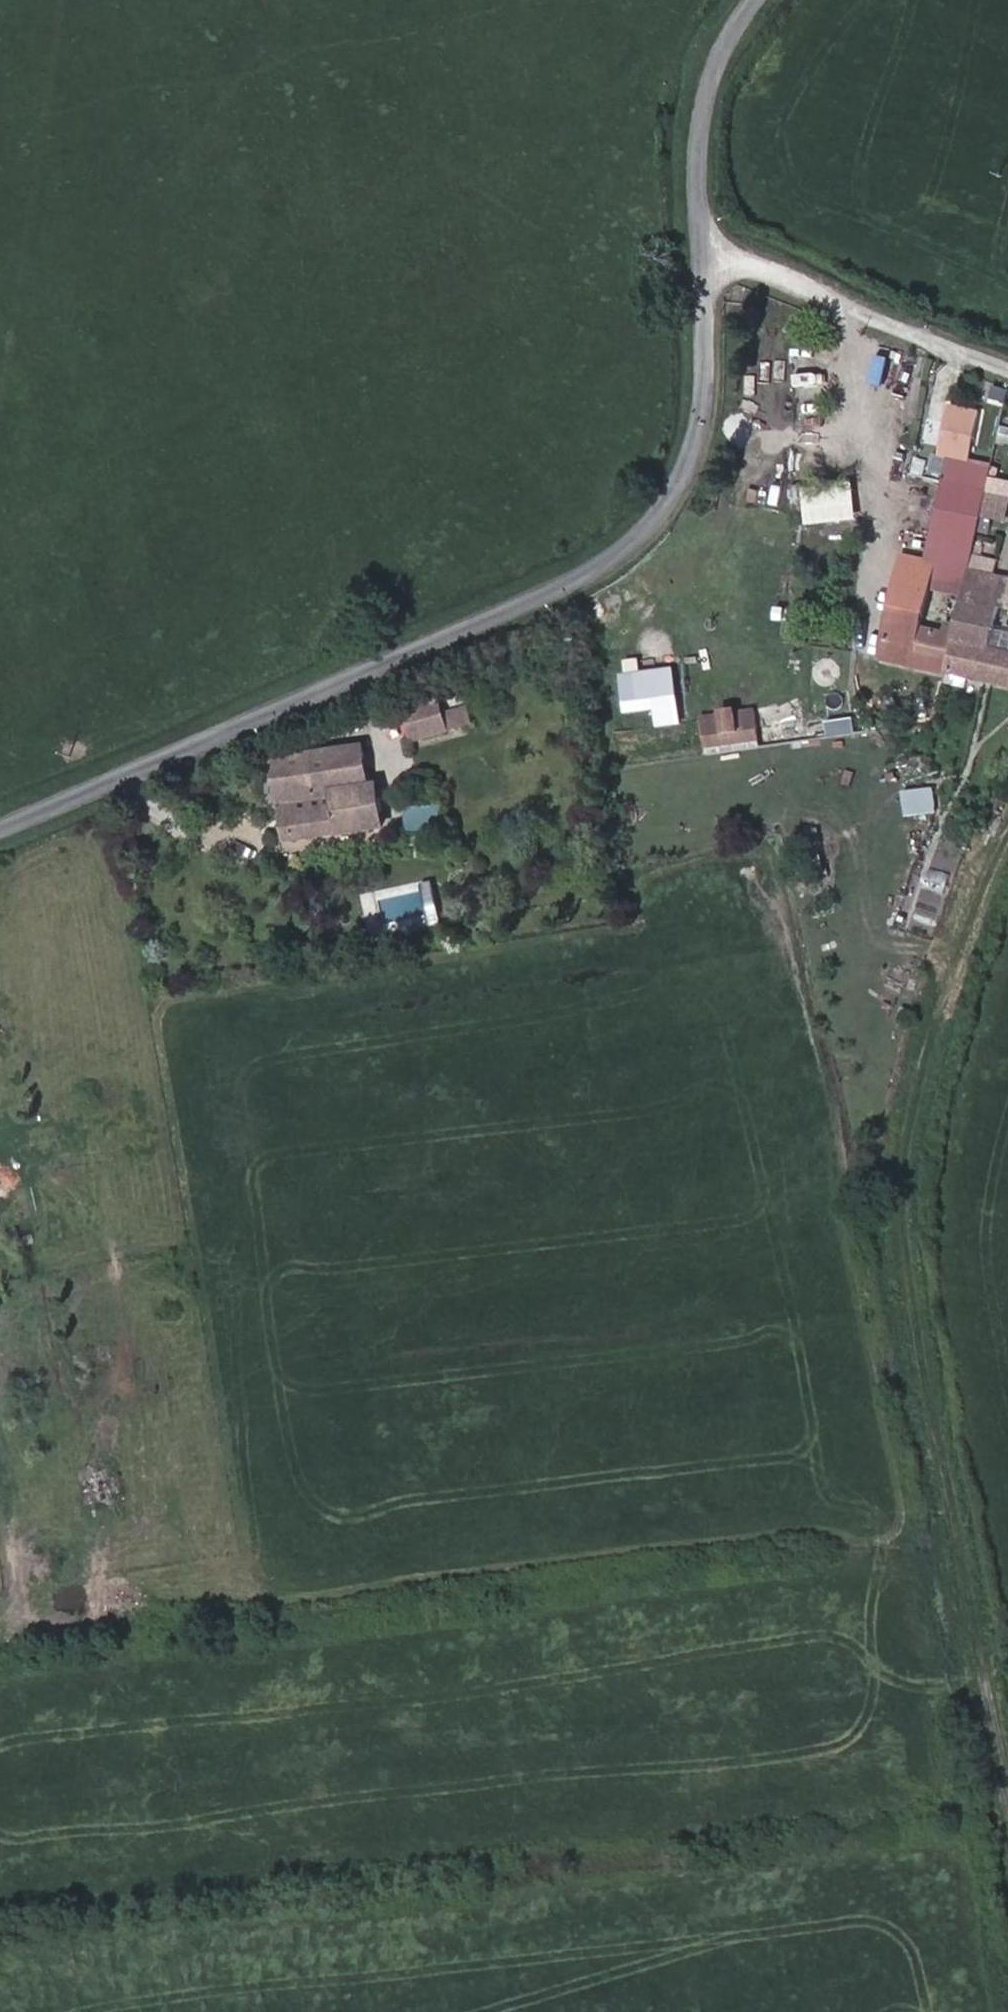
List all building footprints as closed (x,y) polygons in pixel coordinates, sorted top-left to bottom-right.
[(987,408),(957,402),(945,452),(975,459),(987,408)] [(935,528),(944,530),(979,539),(992,486),(946,476),(935,528)] [(973,562),(979,539),(944,530),(938,554),(973,562)] [(938,554),(907,547),(886,642),(950,658),(965,596),(973,562),(938,554)] [(1007,607),(1007,570),(973,562),(965,596),(998,605),(1007,607)] [(989,641),(998,605),(965,596),(950,658),(1007,672),(1007,646),(989,641)] [(804,726),(824,722),(827,737),(855,732),(846,685),(798,695),(804,726)] [(467,705),(442,712),(438,699),(405,708),(415,745),(473,730),(467,705)] [(698,713),(702,749),(758,742),(754,706),(698,713)] [(376,778),(366,779),(362,738),(273,752),(278,798),(291,798),(295,838),(381,826),(376,778)] [(903,789),(904,816),(935,815),(934,788),(903,789)] [(400,829),(435,833),(437,807),(403,804),(400,829)] [(434,885),(362,892),(366,934),(438,927),(434,885)] [(920,889),(909,927),(924,931),(928,917),(937,920),(944,896),(920,889)]
